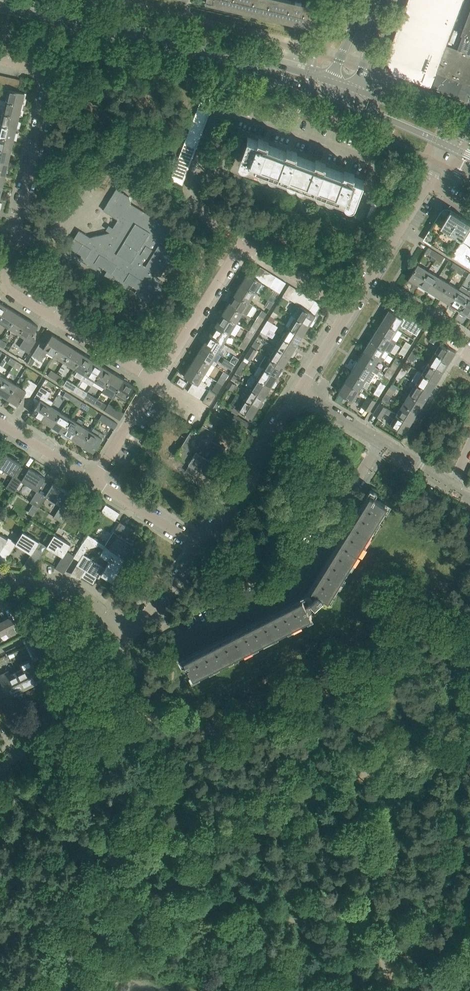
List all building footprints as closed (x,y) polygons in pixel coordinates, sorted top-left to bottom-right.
[(241,10),(243,0),(206,0),(205,2),(241,10)] [(241,10),(276,19),(280,0),(243,0),(241,10)] [(284,0),(280,0),(276,19),(311,27),(316,6),(315,6),(315,7),(301,4),(302,3),(295,1),(295,2),(284,0)] [(393,73),(431,88),(442,58),(447,45),(463,0),(407,0),(386,58),(393,73)] [(460,35),(469,39),(469,28),(464,26),(460,35)] [(456,48),(469,54),(469,39),(460,35),(456,48)] [(456,48),(447,45),(442,58),(469,69),(469,54),(456,48)] [(442,58),(432,85),(438,87),(443,74),(463,81),(469,84),(469,69),(442,58)] [(438,87),(438,88),(458,96),(463,81),(443,74),(438,87)] [(9,77),(3,75),(0,87),(6,88),(9,77)] [(6,88),(8,89),(12,89),(14,78),(9,77),(6,88)] [(14,78),(12,89),(17,91),(20,79),(14,78)] [(195,87),(191,98),(198,100),(202,90),(195,87)] [(25,92),(17,91),(12,89),(8,89),(6,100),(23,104),(25,104),(27,98),(24,97),(25,92)] [(205,89),(203,95),(215,99),(216,97),(217,94),(205,89)] [(213,105),(215,99),(203,95),(200,100),(213,105)] [(22,104),(23,104),(6,100),(4,108),(3,112),(20,116),(22,116),(24,110),(21,109),(21,108),(22,104)] [(210,111),(213,105),(200,100),(200,102),(198,106),(210,111)] [(198,107),(196,112),(208,116),(210,111),(198,106),(198,107)] [(3,112),(0,124),(17,128),(20,127),(21,122),(18,120),(19,116),(20,116),(3,112)] [(206,122),(208,116),(196,112),(194,117),(206,122)] [(204,128),(206,122),(194,117),(192,123),(204,128)] [(202,133),(204,128),(192,123),(190,129),(202,133)] [(0,125),(0,136),(17,140),(19,133),(16,132),(17,128),(0,124),(0,125)] [(187,134),(200,139),(202,133),(190,129),(187,134)] [(197,145),(200,139),(187,134),(185,140),(197,145)] [(11,151),(14,139),(17,140),(0,136),(0,148),(11,151)] [(248,136),(240,159),(249,163),(248,165),(258,168),(259,166),(268,170),(277,147),(268,144),(268,141),(259,138),(258,140),(248,136)] [(195,150),(197,145),(185,140),(183,146),(195,150)] [(193,156),(195,150),(183,146),(181,151),(193,156)] [(277,147),(268,170),(278,173),(277,175),(287,179),(288,177),(297,181),(306,158),(296,154),(297,152),(287,148),(286,151),(277,147)] [(8,163),(11,151),(0,148),(0,161),(8,163)] [(193,156),(181,151),(179,157),(191,162),(193,156)] [(189,167),(191,162),(179,157),(177,163),(189,167)] [(306,158),(297,181),(307,184),(306,186),(316,190),(316,188),(326,191),(334,169),(325,165),(326,163),(316,159),(315,161),(306,158)] [(6,174),(8,163),(0,161),(0,173),(6,174)] [(174,168),(187,173),(189,167),(177,163),(174,168)] [(184,179),(187,173),(174,168),(172,174),(184,179)] [(334,169),(326,191),(335,195),(334,197),(344,201),(345,199),(355,202),(363,179),(354,176),(354,173),(345,170),(344,172),(334,169)] [(172,174),(170,180),(182,184),(184,179),(172,174)] [(131,203),(129,196),(116,188),(103,210),(118,219),(112,228),(110,232),(90,237),(79,230),(69,247),(84,256),(81,260),(94,268),(97,264),(109,272),(106,276),(113,280),(115,278),(118,280),(117,282),(124,287),(127,282),(139,290),(136,294),(149,302),(152,298),(159,302),(167,289),(162,285),(160,280),(156,277),(158,274),(161,275),(174,253),(172,252),(175,247),(166,242),(168,238),(173,241),(178,232),(168,225),(170,221),(163,217),(156,219),(131,203)] [(469,226),(469,223),(451,211),(450,212),(448,211),(446,215),(445,215),(444,216),(443,215),(442,215),(440,214),(430,230),(436,234),(431,243),(451,256),(469,226)] [(451,256),(469,268),(469,226),(451,256)] [(281,241),(285,244),(287,245),(292,237),(282,231),(277,239),(281,241)] [(425,251),(425,252),(431,256),(430,258),(434,261),(435,258),(438,253),(428,247),(425,251)] [(438,253),(435,258),(441,262),(444,257),(438,253)] [(450,268),(456,271),(459,266),(453,263),(450,268)] [(419,284),(428,270),(418,264),(417,264),(409,278),(407,281),(414,285),(415,282),(419,284)] [(260,266),(254,277),(259,280),(265,269),(260,266)] [(464,269),(459,266),(456,271),(461,274),(464,269)] [(259,280),(261,281),(264,283),(270,272),(265,269),(259,280)] [(426,289),(429,291),(438,276),(428,270),(419,284),(418,287),(424,291),(426,289)] [(261,281),(259,280),(254,277),(247,272),(241,283),(255,291),(261,281)] [(264,283),(269,286),(275,276),(270,272),(264,283)] [(269,286),(274,289),(280,279),(275,276),(269,286)] [(440,297),(448,283),(438,276),(429,291),(428,293),(434,297),(436,295),(440,297)] [(286,282),(280,279),(274,289),(280,292),(286,282)] [(248,302),(255,291),(241,283),(235,293),(248,302)] [(458,289),(448,283),(440,297),(450,303),(458,289)] [(294,288),(289,284),(283,295),(288,298),(294,288)] [(456,307),(460,310),(469,295),(469,293),(469,290),(461,285),(458,289),(450,303),(448,306),(455,310),(456,307)] [(288,298),(294,301),(300,291),(294,288),(288,298)] [(305,294),(300,291),(294,301),(296,303),(298,304),(305,294)] [(228,303),(242,312),(247,314),(253,304),(248,302),(235,293),(231,292),(228,297),(231,299),(228,303)] [(272,294),(268,300),(273,303),(277,297),(272,294)] [(305,294),(298,304),(303,307),(310,297),(305,294)] [(469,316),(469,296),(469,295),(460,310),(458,312),(465,316),(466,314),(469,316)] [(310,297),(303,307),(309,310),(315,300),(310,297)] [(270,309),(273,303),(268,300),(264,305),(270,309)] [(296,303),(290,313),(292,314),(309,325),(312,325),(315,321),(313,319),(315,315),(315,314),(321,304),(315,300),(309,310),(303,307),(298,304),(296,303)] [(228,303),(222,313),(236,322),(242,312),(228,303)] [(277,305),(273,311),(278,314),(282,308),(277,305)] [(17,313),(7,307),(0,318),(0,322),(9,327),(17,313)] [(389,310),(383,320),(397,329),(400,324),(417,335),(424,324),(404,312),(401,317),(397,315),(398,314),(396,313),(395,313),(389,310)] [(9,327),(19,333),(28,319),(17,313),(9,327)] [(236,322),(222,313),(216,324),(230,332),(236,322)] [(292,314),(285,325),(288,326),(303,335),(306,335),(308,332),(307,329),(309,325),(292,314)] [(259,315),(255,320),(261,323),(264,318),(259,315)] [(25,337),(19,347),(29,353),(36,341),(31,337),(33,334),(34,334),(35,332),(34,332),(38,325),(28,319),(19,333),(25,337)] [(257,329),(261,323),(255,320),(252,326),(257,329)] [(268,320),(264,325),(269,329),(273,323),(268,320)] [(397,329),(383,320),(376,330),(391,339),(397,329)] [(212,330),(209,334),(223,342),(230,332),(216,324),(212,323),(210,327),(212,330)] [(264,325),(260,331),(266,334),(269,329),(264,325)] [(285,331),(282,336),(296,345),(303,335),(288,326),(285,325),(282,330),(285,331)] [(376,330),(370,340),(384,349),(389,352),(396,342),(391,339),(376,330)] [(435,331),(429,340),(438,346),(435,352),(449,361),(455,351),(449,347),(449,346),(448,345),(447,346),(443,343),(447,338),(435,331)] [(40,343),(32,355),(41,361),(48,351),(54,355),(63,341),(52,334),(48,340),(47,342),(45,346),(40,343)] [(223,342),(209,334),(203,344),(217,353),(223,342)] [(246,335),(243,340),(248,344),(251,338),(246,335)] [(294,349),(296,345),(282,336),(275,346),(290,356),(293,356),(296,352),(294,349)] [(243,340),(239,346),(244,349),(248,344),(243,340)] [(255,340),(251,346),(257,349),(260,344),(255,340)] [(370,340),(364,351),(378,359),(381,361),(384,357),(381,355),(384,349),(370,340)] [(54,355),(64,361),(73,347),(63,341),(54,355)] [(403,346),(408,349),(411,344),(406,341),(403,346)] [(217,353),(203,344),(197,354),(211,363),(214,365),(217,361),(213,359),(217,353)] [(251,346),(248,351),(253,354),(257,349),(251,346)] [(275,346),(269,357),(284,366),(290,356),(275,346)] [(404,356),(408,349),(403,346),(399,353),(404,356)] [(415,346),(411,352),(417,355),(420,350),(415,346)] [(64,361),(74,367),(83,353),(73,347),(64,361)] [(374,366),(378,359),(364,351),(357,361),(376,372),(377,373),(380,369),(374,366)] [(413,361),(417,355),(411,352),(407,358),(413,361)] [(443,371),(449,361),(435,352),(428,362),(443,371)] [(74,367),(84,374),(93,360),(83,353),(74,367)] [(211,363),(197,354),(190,365),(204,373),(211,363)] [(234,355),(230,361),(235,364),(239,358),(234,355)] [(266,355),(259,365),(277,376),(278,375),(280,376),(282,371),(281,370),(284,366),(269,357),(266,355)] [(245,356),(239,366),(244,369),(250,359),(245,356)] [(8,362),(13,365),(16,360),(11,357),(8,362)] [(396,357),(390,367),(395,370),(401,360),(396,357)] [(16,360),(13,365),(19,369),(22,364),(16,360)] [(84,374),(81,379),(85,381),(88,376),(95,380),(103,366),(93,360),(84,374)] [(226,367),(232,370),(235,364),(230,361),(226,367)] [(357,361),(351,371),(365,380),(369,382),(376,372),(357,361)] [(428,362),(422,373),(436,381),(443,371),(428,362)] [(190,365),(184,375),(194,381),(199,384),(204,387),(207,383),(201,379),(204,373),(190,365)] [(259,365),(253,375),(256,377),(271,386),(274,387),(277,383),(275,380),(277,376),(259,365)] [(95,380),(105,386),(114,372),(103,366),(95,380)] [(239,366),(235,372),(240,375),(244,369),(239,366)] [(388,381),(395,370),(390,367),(389,367),(383,377),(388,381)] [(402,367),(398,372),(404,376),(407,371),(402,367)] [(51,369),(48,375),(53,378),(57,373),(51,369)] [(436,381),(422,373),(418,370),(412,380),(430,392),(436,381)] [(217,382),(222,385),(229,374),(224,371),(217,382)] [(351,371),(345,381),(359,390),(360,391),(364,394),(367,389),(366,389),(361,386),(365,380),(351,371)] [(124,379),(114,372),(105,386),(115,393),(124,379)] [(404,376),(398,372),(395,378),(400,382),(404,376)] [(62,376),(57,373),(53,378),(59,382),(62,376)] [(7,398),(16,384),(6,377),(0,387),(0,394),(7,398)] [(265,396),(271,386),(256,377),(250,387),(265,396)] [(7,398),(10,400),(9,403),(16,407),(21,399),(21,398),(22,399),(23,397),(23,396),(25,393),(30,396),(37,384),(28,378),(22,387),(16,384),(7,398)] [(115,393),(125,399),(134,385),(124,379),(115,393)] [(230,380),(226,387),(232,390),(236,384),(230,380)] [(412,380),(409,384),(413,387),(409,393),(424,402),(430,392),(412,380)] [(188,391),(193,394),(199,384),(194,381),(188,391)] [(359,390),(344,381),(338,392),(352,400),(359,390)] [(77,386),(71,382),(68,387),(74,391),(77,386)] [(217,382),(212,390),(217,393),(222,385),(217,382)] [(381,382),(377,387),(382,390),(386,385),(381,382)] [(398,386),(392,382),(386,392),(391,396),(398,386)] [(197,397),(204,387),(199,384),(193,394),(197,397)] [(246,385),(240,395),(258,407),(258,406),(261,407),(264,403),(262,400),(265,396),(250,387),(246,385)] [(32,413),(42,420),(51,405),(44,401),(50,392),(41,386),(34,398),(39,401),(37,405),(36,405),(35,407),(32,413)] [(77,386),(74,391),(84,397),(87,392),(77,386)] [(209,390),(204,387),(197,397),(203,400),(209,390)] [(378,397),(382,390),(377,387),(374,393),(378,397)] [(209,390),(203,400),(202,401),(210,405),(217,393),(212,390),(210,389),(209,390)] [(66,391),(63,396),(68,400),(72,395),(66,391)] [(97,398),(87,392),(84,397),(94,404),(97,398)] [(388,402),(391,396),(386,392),(382,399),(388,402)] [(417,412),(424,402),(409,393),(403,403),(417,412)] [(237,394),(228,408),(238,414),(239,411),(240,410),(244,412),(243,413),(245,414),(246,413),(252,417),(258,407),(240,395),(237,394)] [(72,395),(68,400),(74,403),(77,398),(72,395)] [(366,398),(361,406),(365,408),(369,411),(376,401),(368,396),(366,398)] [(97,398),(94,404),(100,407),(103,402),(97,398)] [(115,416),(120,420),(124,412),(119,409),(109,403),(108,405),(104,410),(115,416)] [(387,408),(379,403),(373,413),(379,417),(380,418),(381,418),(387,408)] [(411,422),(417,412),(403,403),(397,413),(411,422)] [(86,404),(83,409),(89,412),(92,407),(86,404)] [(52,426),(61,412),(51,405),(42,420),(52,426)] [(92,407),(89,412),(94,416),(98,411),(92,407)] [(61,412),(52,426),(51,429),(57,433),(59,430),(62,432),(71,418),(61,412)] [(397,413),(390,424),(404,433),(411,422),(397,413)] [(99,419),(115,428),(118,423),(102,414),(99,419)] [(231,418),(246,427),(249,422),(238,415),(238,416),(234,414),(231,418)] [(62,432),(61,435),(67,439),(69,436),(72,439),(81,424),(83,421),(78,418),(76,421),(71,418),(62,432)] [(92,431),(81,424),(72,439),(83,445),(92,431)] [(216,432),(203,424),(198,431),(192,428),(176,454),(189,462),(188,463),(213,478),(221,466),(220,465),(230,450),(212,440),(216,432)] [(94,427),(92,431),(83,445),(82,448),(87,451),(89,449),(93,451),(104,434),(94,427)] [(22,480),(28,470),(23,467),(20,472),(17,470),(22,463),(5,453),(0,461),(0,467),(13,475),(6,487),(14,492),(17,488),(22,480)] [(22,480),(17,488),(19,490),(24,482),(37,490),(30,502),(33,504),(38,507),(46,495),(45,495),(51,485),(46,482),(44,486),(41,485),(44,480),(45,478),(29,468),(28,470),(22,480)] [(51,485),(45,495),(46,495),(61,505),(54,517),(62,522),(76,500),(70,497),(68,501),(65,500),(68,495),(69,493),(53,482),(51,485)] [(370,494),(311,588),(312,588),(312,590),(311,589),(303,593),(304,595),(302,596),(301,594),(183,654),(190,668),(188,670),(190,673),(192,678),(224,662),(279,634),(313,617),(312,614),(309,609),(324,595),(328,598),(387,504),(384,502),(376,497),(370,494)] [(106,504),(101,511),(115,519),(120,512),(106,504)] [(114,531),(105,544),(126,557),(135,544),(133,543),(133,542),(131,541),(131,542),(129,540),(130,538),(130,537),(130,536),(133,531),(133,530),(132,529),(120,521),(114,531)] [(15,543),(16,543),(34,555),(27,567),(32,570),(43,553),(47,546),(47,545),(23,531),(15,543)] [(3,552),(0,557),(0,567),(1,567),(16,543),(15,543),(0,533),(0,550),(3,552)] [(47,545),(47,546),(66,557),(58,569),(64,573),(73,557),(75,555),(67,550),(71,544),(54,533),(47,545)] [(96,577),(99,578),(101,574),(112,581),(126,557),(105,544),(88,534),(75,555),(73,557),(79,560),(76,565),(86,570),(82,576),(82,575),(81,576),(93,583),(93,582),(96,577)] [(7,631),(9,634),(18,629),(19,629),(12,616),(0,622),(0,634),(7,631)] [(32,622),(26,625),(29,631),(35,628),(32,622)] [(58,647),(47,628),(47,626),(29,636),(31,641),(40,657),(42,660),(58,652),(56,648),(58,647)] [(31,641),(29,636),(23,639),(25,644),(31,641)] [(40,657),(31,641),(25,644),(27,648),(34,660),(40,657)] [(23,668),(17,671),(24,687),(40,679),(38,675),(39,675),(37,672),(37,673),(30,660),(21,664),(23,668)] [(24,687),(17,671),(10,675),(8,671),(0,675),(0,676),(9,695),(24,687)]
